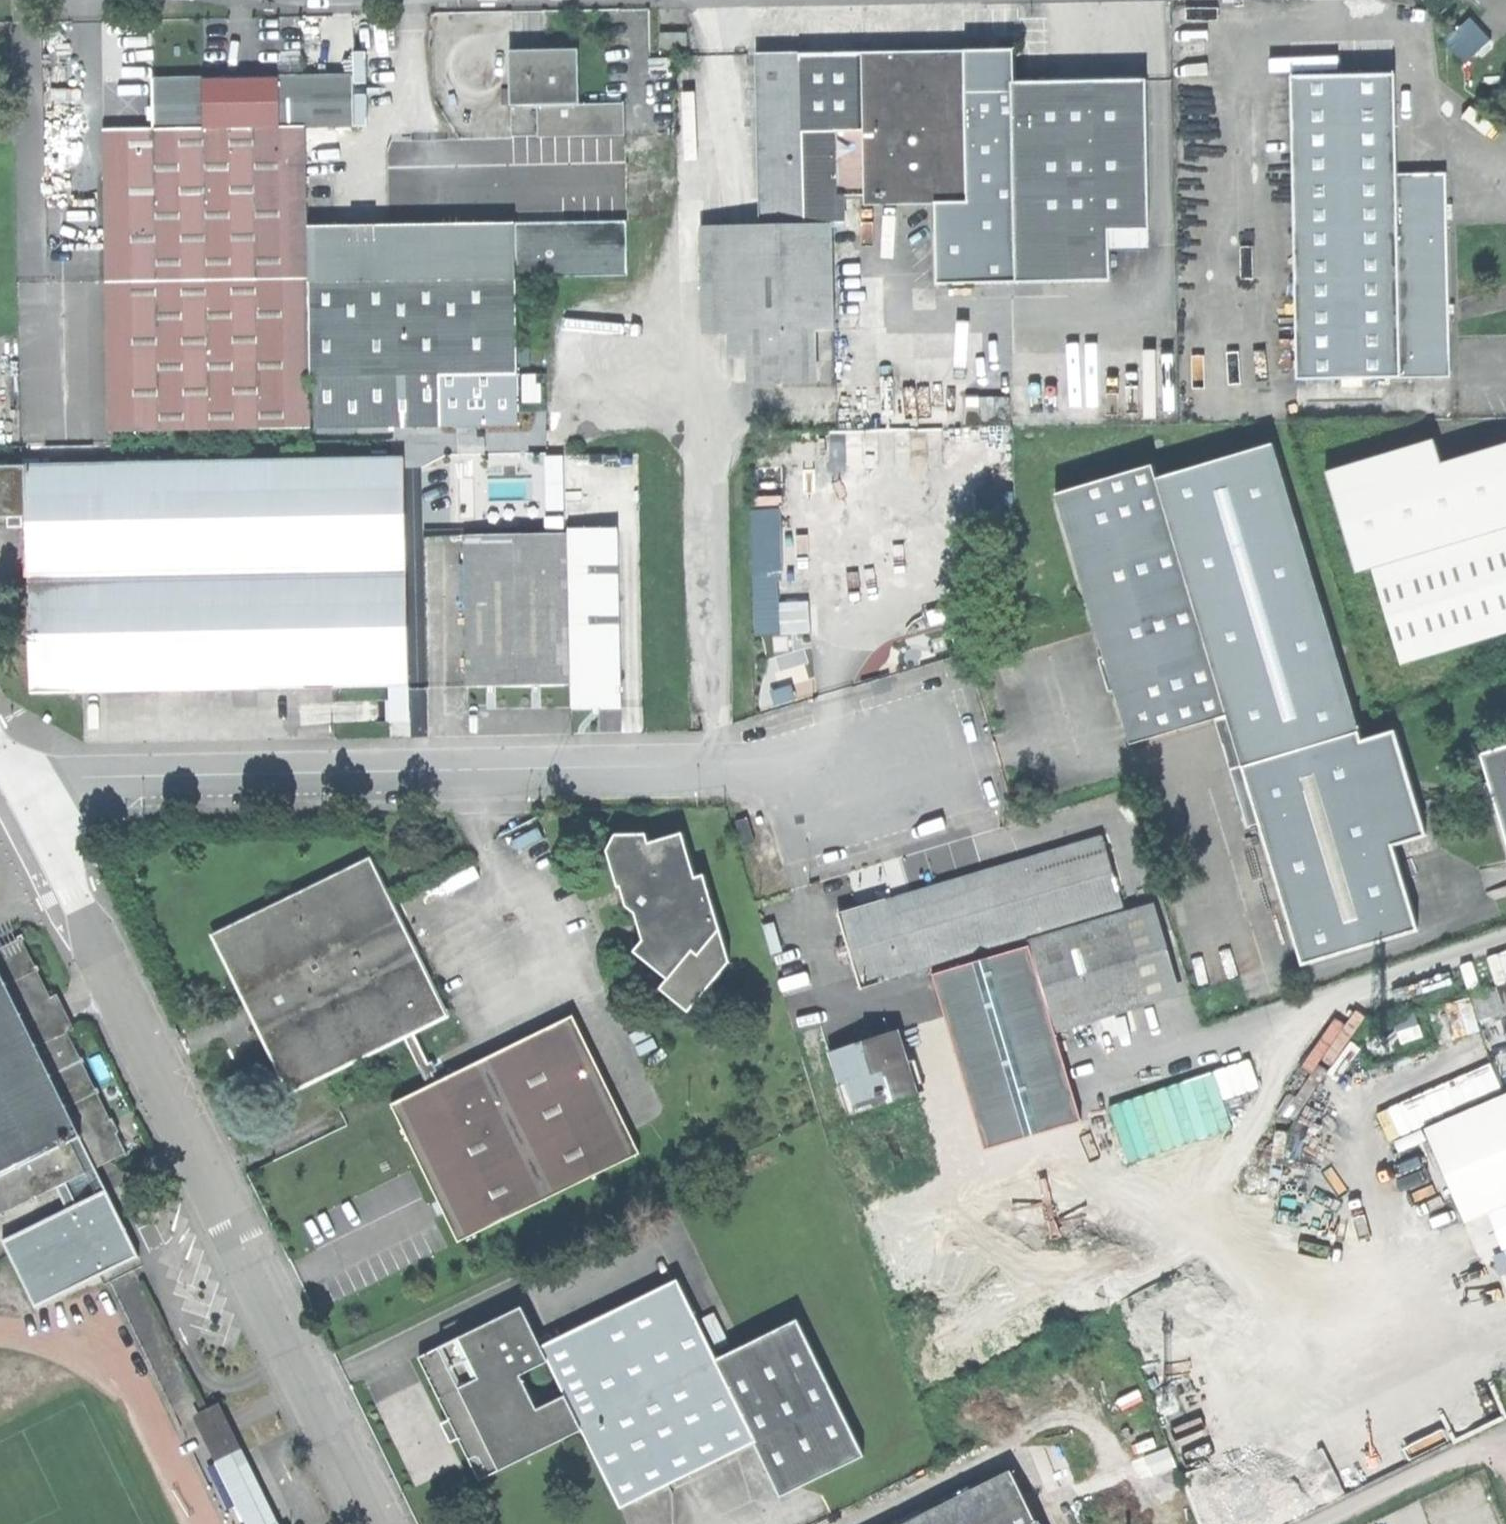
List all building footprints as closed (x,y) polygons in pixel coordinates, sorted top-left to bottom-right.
[(1475,15),(1448,41),(1470,62),(1496,35),(1475,15)] [(508,104),(576,103),(576,50),(540,51),(508,51),(508,84),(508,104)] [(1011,50),(861,53),(864,197),(864,205),(934,204),(1014,202),(1011,79),(1011,50)] [(756,55),(760,230),(831,229),(831,198),(864,197),(861,53),(756,55)] [(1293,377),(1396,375),(1392,170),(1391,69),(1333,70),(1288,71),(1293,377)] [(244,76),(144,78),(145,131),(98,132),(101,279),(304,275),(303,228),(301,126),(348,125),(347,74),(244,76)] [(1069,78),(1011,79),(1014,202),(1016,283),(1114,281),(1113,230),(1154,229),(1151,77),(1069,78)] [(496,104),(508,104),(508,84),(496,84),(496,104)] [(623,103),(576,103),(508,104),(509,137),(623,137),(623,103)] [(1444,169),(1392,170),(1396,375),(1447,374),(1444,169)] [(1016,283),(1014,202),(934,204),(936,284),(1016,283)] [(624,221),(513,223),(514,277),(625,275),(624,221)] [(513,223),(303,228),(304,275),(306,376),(516,371),(514,277),(513,223)] [(731,231),(700,231),(702,331),(727,330),(761,330),(802,329),(857,328),(856,279),(855,228),(831,229),(760,230),(731,231)] [(306,376),(304,275),(101,279),(104,429),(307,425),(306,376)] [(882,278),(856,279),(857,328),(883,327),(882,278)] [(803,382),(802,329),(761,330),(761,357),(762,382),(803,382)] [(727,358),(761,357),(761,330),(727,330),(727,358)] [(517,420),(516,371),(306,376),(307,425),(517,420)] [(524,399),(534,399),(534,374),(524,374),(524,399)] [(1358,533),(1505,487),(1505,442),(1437,463),(1430,439),(1322,472),(1343,538),(1358,533)] [(1222,715),(1237,767),(1354,734),(1272,445),(1155,478),(1222,715)] [(401,460),(28,466),(29,519),(30,600),(32,690),(405,685),(401,460)] [(1125,743),(1222,715),(1155,478),(1150,463),(1053,491),(1098,648),(1125,743)] [(29,519),(28,466),(0,466),(0,519),(29,519)] [(438,515),(469,515),(468,484),(437,485),(438,515)] [(424,515),(438,515),(437,485),(424,485),(424,515)] [(1398,663),(1505,629),(1505,487),(1358,533),(1398,663)] [(754,506),(758,633),(812,631),(810,579),(786,580),(784,505),(754,506)] [(620,531),(566,532),(569,685),(570,708),(623,707),(620,531)] [(566,532),(464,534),(467,687),(512,686),(569,685),(566,532)] [(1354,734),(1237,767),(1293,964),(1410,931),(1386,846),(1420,836),(1390,732),(1357,742),(1354,734)] [(1505,841),(1505,740),(1478,748),(1505,841)] [(681,834),(650,844),(647,834),(617,835),(605,850),(624,909),(642,921),(646,936),(635,953),(669,979),(660,989),(694,1005),(717,945),(704,874),(695,877),(681,834)] [(1106,834),(1054,849),(1075,921),(1127,905),(1106,834)] [(861,986),(931,965),(1030,934),(1075,921),(1054,849),(924,889),(840,914),(861,986)] [(364,863),(217,936),(259,1021),(288,1080),(395,1027),(409,1020),(435,1007),(364,863)] [(1144,900),(1127,905),(1155,996),(1172,991),(1144,900)] [(1155,996),(1127,905),(1075,921),(1030,934),(1058,1026),(1155,996)] [(1030,934),(931,965),(987,1148),(1086,1118),(1058,1026),(1030,934)] [(133,1151),(27,937),(0,950),(0,1216),(133,1151)] [(423,1084),(388,1101),(452,1230),(634,1140),(570,1011),(437,1077),(409,1020),(395,1027),(423,1084)] [(1322,1074),(1360,1026),(1344,1013),(1306,1061),(1322,1074)] [(854,1043),(827,1051),(837,1084),(845,1081),(852,1104),(886,1094),(889,1104),(917,1095),(898,1030),(854,1043)] [(1468,1219),(1505,1203),(1505,1096),(1429,1129),(1468,1219)] [(110,1189),(6,1240),(40,1308),(143,1257),(110,1189)] [(673,1280),(540,1347),(580,1427),(620,1507),(753,1441),(714,1361),(673,1280)] [(519,1304),(414,1356),(444,1417),(476,1479),(580,1427),(540,1347),(519,1304)] [(717,1342),(729,1338),(720,1311),(708,1315),(717,1342)] [(795,1321),(714,1361),(753,1441),(781,1495),(862,1454),(795,1321)] [(199,1406),(221,1453),(240,1444),(218,1397),(199,1406)] [(274,1517),(240,1444),(221,1453),(215,1455),(243,1514),(250,1511),(257,1523),(259,1523),(274,1517)] [(902,1523),(1037,1523),(1011,1471),(902,1523)] [(1325,1507),(1313,1479),(1207,1523),(1284,1523),(1325,1507)]
